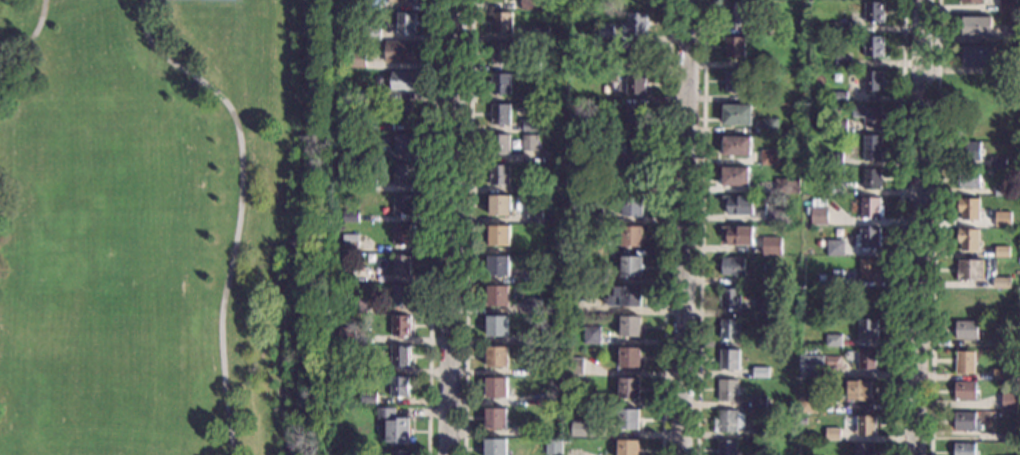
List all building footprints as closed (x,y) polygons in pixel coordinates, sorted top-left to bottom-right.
[(365,12),(365,0),(380,0),(380,12),(365,12)] [(522,11),(522,0),(552,0),(552,12),(522,11)] [(1000,15),(1000,0),(1016,0),(1015,15),(1000,15)] [(884,13),(886,13),(886,18),(883,18),(883,24),(865,24),(865,4),(884,5),(884,13)] [(746,27),(742,26),(742,30),(732,29),(732,25),(726,25),(726,17),(724,17),(724,14),(726,14),(726,5),(746,6),(746,27)] [(415,20),(417,20),(417,26),(415,26),(414,33),(396,32),(397,13),(415,13),(415,20)] [(511,35),(493,34),(494,14),(512,15),(511,35)] [(646,24),(649,25),(649,28),(646,28),(646,36),(621,35),(621,26),(627,27),(628,14),(647,15),(646,24)] [(991,37),(963,36),(963,34),(961,34),(961,22),(963,22),(963,19),(992,20),(991,37)] [(849,35),(834,35),(834,25),(849,26),(849,35)] [(1008,26),(1019,27),(1019,42),(1008,42),(1008,26)] [(380,39),(364,38),(364,27),(380,27),(380,39)] [(549,43),(531,43),(532,27),(550,28),(549,43)] [(613,43),(600,42),(600,33),(614,33),(613,43)] [(882,59),(864,59),(865,39),(883,40),(882,59)] [(417,63),(384,62),(385,40),(418,41),(417,63)] [(744,60),(726,60),(727,40),(745,40),(744,60)] [(511,66),(492,66),(493,44),(511,44),(511,66)] [(646,53),(648,53),(648,59),(646,59),(646,67),(627,66),(627,45),(647,45),(646,53)] [(995,70),(964,69),(965,47),(995,48),(995,70)] [(364,67),(348,67),(348,49),(365,50),(364,67)] [(770,67),(754,67),(754,59),(770,59),(770,67)] [(852,71),(836,70),(836,59),(852,59),(852,71)] [(540,73),(524,73),(524,60),(540,61),(540,73)] [(620,63),(620,75),(605,74),(605,63),(620,63)] [(415,90),(390,90),(391,71),(415,72),(415,90)] [(883,81),(886,81),(886,87),(883,87),(883,93),(863,93),(864,73),(883,74),(883,81)] [(743,94),(725,94),(726,74),(744,74),(743,94)] [(510,96),(492,95),(492,76),(510,76),(510,96)] [(644,97),(627,97),(627,76),(645,77),(644,97)] [(775,105),(758,104),(759,91),(775,92),(775,105)] [(376,93),(376,102),(361,102),(361,101),(353,101),(353,95),(361,95),(362,92),(376,93)] [(539,104),(523,103),(524,93),(539,93),(539,104)] [(850,106),(831,105),(832,93),(850,94),(850,106)] [(412,105),(412,111),(414,111),(414,116),(412,116),(412,123),(391,122),(392,105),(412,105)] [(510,106),(510,126),(492,126),(493,106),(510,106)] [(644,128),(626,127),(627,106),(645,107),(644,128)] [(752,126),(723,126),(724,107),(752,108),(752,126)] [(881,129),(865,129),(865,109),(881,110),(881,129)] [(585,133),(572,133),(572,118),(585,119),(585,133)] [(351,133),(337,132),(337,120),(351,120),(351,133)] [(777,136),(763,136),(763,122),(778,122),(777,136)] [(846,135),(833,134),(833,123),(846,123),(846,135)] [(539,134),(524,134),(525,124),(539,124),(539,134)] [(412,156),(394,156),(395,136),(413,136),(412,156)] [(509,157),(491,157),(492,137),(510,137),(509,157)] [(538,153),(524,153),(524,137),(539,137),(538,153)] [(645,146),(647,146),(647,150),(645,150),(644,158),(639,158),(638,161),(631,161),(631,157),(625,157),(626,137),(645,137),(645,146)] [(881,146),(883,146),(883,156),(881,156),(881,163),(864,163),(864,137),(881,137),(881,146)] [(751,145),(754,145),(754,150),(751,150),(751,157),(724,157),(724,139),(751,140),(751,145)] [(980,163),(970,163),(970,162),(959,161),(960,144),(981,145),(980,163)] [(601,163),(585,162),(585,150),(601,150),(602,150),(601,163)] [(777,167),(762,167),(762,153),(777,153),(777,167)] [(843,167),(828,167),(828,155),(844,156),(843,167)] [(1006,171),(991,170),(991,160),(1006,160),(1006,171)] [(413,176),(415,176),(415,179),(413,179),(413,188),(394,187),(394,166),(413,166),(413,176)] [(510,187),(491,187),(491,168),(510,168),(510,187)] [(644,176),(647,176),(647,182),(644,182),(644,188),(625,187),(625,168),(644,169),(644,176)] [(748,188),(723,187),(724,170),(749,170),(748,188)] [(882,192),(863,191),(864,171),(882,171),(882,192)] [(979,191),(960,190),(960,173),(980,173),(979,191)] [(566,195),(551,195),(552,180),(567,181),(566,195)] [(799,195),(777,195),(777,182),(799,182),(799,195)] [(375,194),(360,194),(360,183),(376,184),(375,194)] [(617,196),(600,195),(600,193),(593,193),(593,188),(600,188),(601,185),(617,185),(617,196)] [(842,196),(829,196),(829,186),(843,187),(842,196)] [(1009,199),(995,199),(996,188),(1010,188),(1009,199)] [(412,206),(415,206),(415,210),(413,210),(412,217),(394,216),(395,197),(413,197),(412,206)] [(511,219),(491,219),(491,197),(511,198),(511,219)] [(644,219),(623,219),(624,199),(644,199),(644,219)] [(754,205),(757,205),(757,211),(754,211),(754,218),(728,218),(729,199),(754,199),(754,205)] [(826,225),(810,225),(810,200),(826,200),(826,225)] [(880,207),(884,207),(884,219),(880,219),(880,221),(861,221),(862,201),(880,201),(880,207)] [(980,223),(961,223),(961,215),(958,215),(958,201),(980,201),(980,223)] [(542,225),(529,225),(529,210),(543,210),(542,225)] [(602,224),(587,224),(587,212),(602,212),(602,224)] [(782,227),(768,227),(768,212),(783,212),(782,227)] [(358,224),(344,224),(344,214),(358,214),(358,224)] [(1011,229),(996,228),(997,215),(1011,215),(1011,229)] [(415,240),(413,240),(412,246),(393,246),(394,226),(416,227),(415,240)] [(511,247),(491,246),(491,227),(511,227),(511,247)] [(753,229),(752,234),(756,234),(756,241),(753,241),(753,248),(727,247),(728,234),(723,234),(723,228),(753,229)] [(642,248),(623,248),(623,229),(643,229),(642,248)] [(979,254),(960,253),(961,245),(958,245),(958,231),(980,231),(979,254)] [(880,251),(861,250),(862,232),(863,232),(880,232),(880,251)] [(358,237),(358,254),(343,253),(343,236),(358,237)] [(781,257),(763,257),(764,240),(781,240),(781,257)] [(843,258),(828,257),(829,244),(844,244),(843,258)] [(1009,260),(996,259),(996,248),(1010,249),(1009,260)] [(411,276),(393,276),(393,256),(412,256),(411,276)] [(510,278),(490,277),(490,256),(510,257),(510,278)] [(642,279),(622,278),(623,258),(642,259),(642,279)] [(745,276),(723,275),(724,260),(746,260),(745,276)] [(879,280),(861,280),(861,260),(879,260),(879,280)] [(982,282),(958,281),(958,273),(955,273),(955,269),(958,269),(958,262),(983,262),(982,282)] [(353,281),(334,281),(334,263),(353,263),(353,281)] [(844,287),(828,287),(828,276),(844,276),(844,287)] [(1010,290),(994,290),(995,279),(1011,279),(1010,290)] [(411,306),(393,306),(393,287),(411,288),(411,306)] [(509,307),(489,307),(489,288),(509,288),(509,307)] [(642,308),(609,308),(609,305),(604,305),(605,300),(609,300),(609,288),(643,289),(642,308)] [(741,310),(723,309),(723,302),(720,302),(720,298),(723,298),(724,290),(741,291),(741,310)] [(367,314),(352,313),(353,298),(367,299),(367,314)] [(773,318),(756,317),(757,301),(774,302),(773,318)] [(411,318),(410,338),(403,337),(403,340),(398,340),(398,338),(392,337),(392,317),(411,318)] [(508,338),(488,337),(489,318),(509,318),(508,338)] [(641,338),(622,338),(622,318),(642,318),(641,338)] [(740,340),(722,340),(722,332),(720,332),(720,327),(722,327),(722,321),(740,321),(740,340)] [(879,321),(879,328),(881,328),(881,333),(879,333),(879,340),(859,340),(860,321),(879,321)] [(977,329),(980,329),(979,334),(978,334),(978,340),(956,340),(957,323),(978,323),(977,329)] [(600,345),(586,345),(586,327),(601,327),(600,345)] [(355,345),(339,344),(339,329),(356,330),(355,345)] [(842,348),(827,348),(827,336),(843,337),(842,348)] [(1016,339),(1016,350),(1001,349),(1001,339),(1016,339)] [(409,367),(392,366),(392,347),(410,347),(409,367)] [(508,368),(488,368),(489,348),(509,349),(508,368)] [(641,370),(621,369),(622,349),(641,349),(641,370)] [(878,359),(880,359),(880,363),(878,363),(878,371),(859,370),(859,350),(878,351),(878,359)] [(739,371),(721,371),(721,363),(719,363),(719,359),(722,359),(722,352),(740,352),(739,371)] [(975,375),(955,375),(955,361),(957,361),(957,353),(975,353),(975,375)] [(822,378),(799,377),(799,356),(823,356),(822,378)] [(583,377),(568,377),(569,361),(584,361),(583,377)] [(350,374),(335,374),(335,364),(350,365),(350,374)] [(769,379),(753,379),(754,368),(769,369),(769,379)] [(1009,382),(993,381),(994,370),(1009,371),(1009,382)] [(409,386),(412,386),(412,391),(409,390),(409,398),(403,398),(403,400),(398,399),(398,398),(390,398),(391,377),(409,378),(409,386)] [(507,400),(488,399),(488,379),(508,379),(507,400)] [(640,400),(620,400),(621,380),(640,380),(640,400)] [(739,403),(719,402),(719,381),(739,382),(739,403)] [(873,388),(876,388),(876,395),(873,395),(873,402),(848,401),(849,381),(873,381),(873,388)] [(976,391),(979,391),(979,394),(976,394),(976,401),(955,401),(955,394),(953,394),(953,391),(956,392),(956,383),(976,384),(976,391)] [(1018,412),(1002,412),(1002,393),(1018,393),(1018,412)] [(376,395),(376,405),(361,405),(361,394),(376,395)] [(767,409),(751,408),(751,398),(767,398),(767,409)] [(818,414),(800,414),(801,398),(818,398),(818,414)] [(394,409),(394,418),(409,418),(408,444),(386,444),(386,420),(376,419),(376,409),(394,409)] [(507,430),(487,430),(487,410),(507,410),(507,430)] [(640,431),(620,430),(620,411),(640,411),(640,431)] [(738,415),(745,415),(745,429),(738,429),(738,433),(715,432),(715,420),(720,420),(720,411),(738,411),(738,415)] [(975,420),(978,420),(978,431),(953,430),(953,413),(975,413),(975,420)] [(876,437),(858,437),(858,435),(856,435),(856,432),(858,432),(858,417),(877,418),(876,437)] [(598,437),(570,437),(571,421),(598,422),(598,437)] [(769,439),(754,439),(754,424),(769,425),(769,439)] [(841,431),(841,442),(827,442),(827,430),(841,431)] [(1017,444),(1001,444),(1001,434),(1011,434),(1011,430),(1017,430),(1017,444)] [(506,440),(506,454),(487,454),(487,440),(506,440)] [(562,441),(562,454),(547,454),(540,454),(540,441),(562,441)] [(640,441),(639,454),(619,454),(619,441),(640,441)] [(738,442),(738,454),(719,454),(718,454),(718,448),(719,448),(720,441),(738,442)] [(876,453),(876,454),(857,454),(857,445),(873,446),(873,453),(876,453)] [(975,445),(975,454),(953,454),(953,452),(955,452),(955,445),(975,445)]
